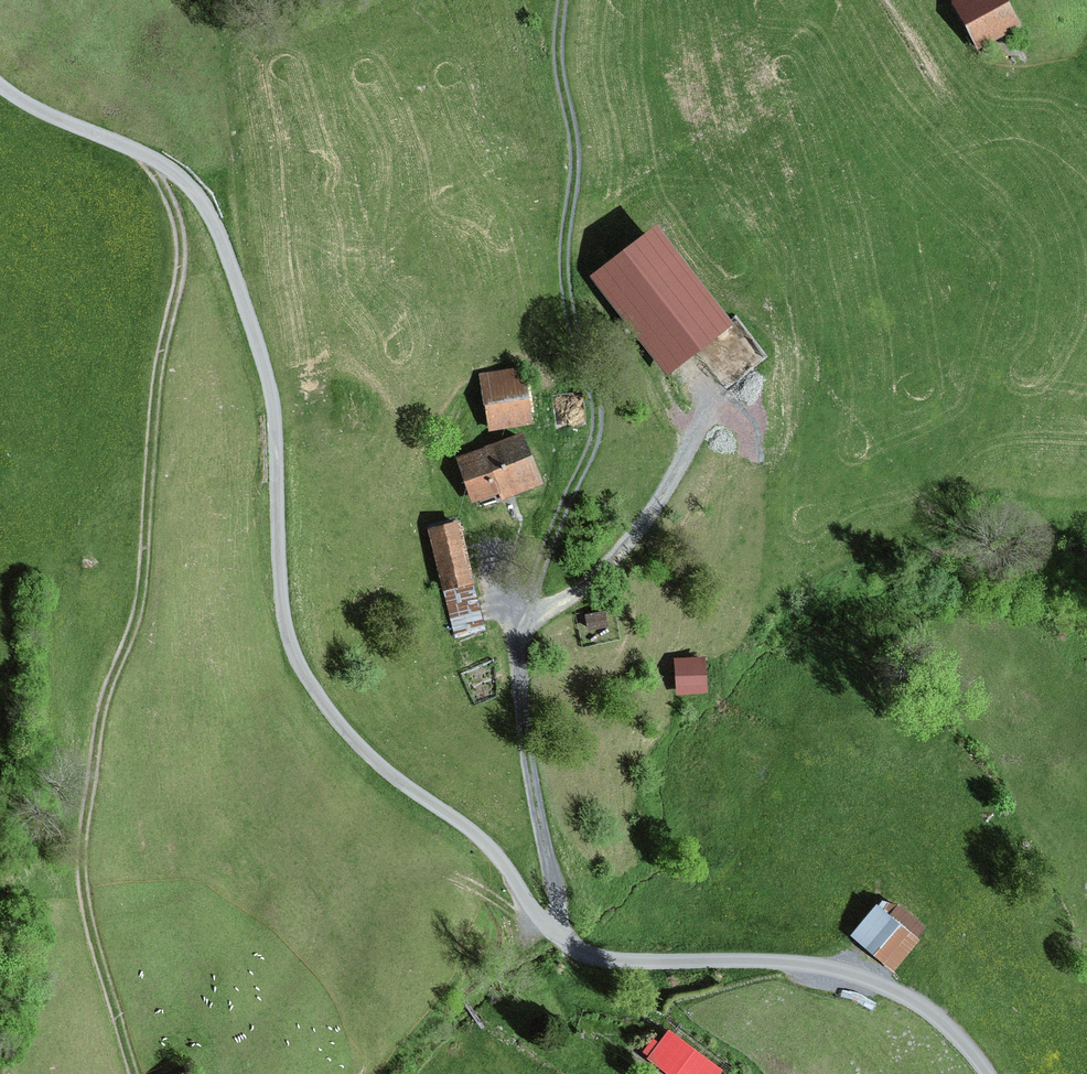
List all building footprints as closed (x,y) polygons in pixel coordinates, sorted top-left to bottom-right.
[(951,2),(978,51),(1021,28),(1006,0),(956,0),(951,2)] [(656,226),(589,277),(666,376),(733,324),(656,226)] [(525,368),(480,374),(488,431),(533,425),(525,368)] [(523,429),(452,456),(470,505),(499,494),(501,501),(544,485),(523,429)] [(458,523),(426,530),(453,638),(485,630),(458,523)] [(605,612),(584,616),(587,632),(608,628),(605,612)] [(706,658),(674,659),(677,696),(708,694),(706,658)] [(876,905),(850,937),(893,973),(919,941),(917,939),(926,927),(897,905),(881,901),(877,907),(876,905)] [(668,1032),(646,1060),(663,1073),(718,1073),(720,1072),(668,1032)]
